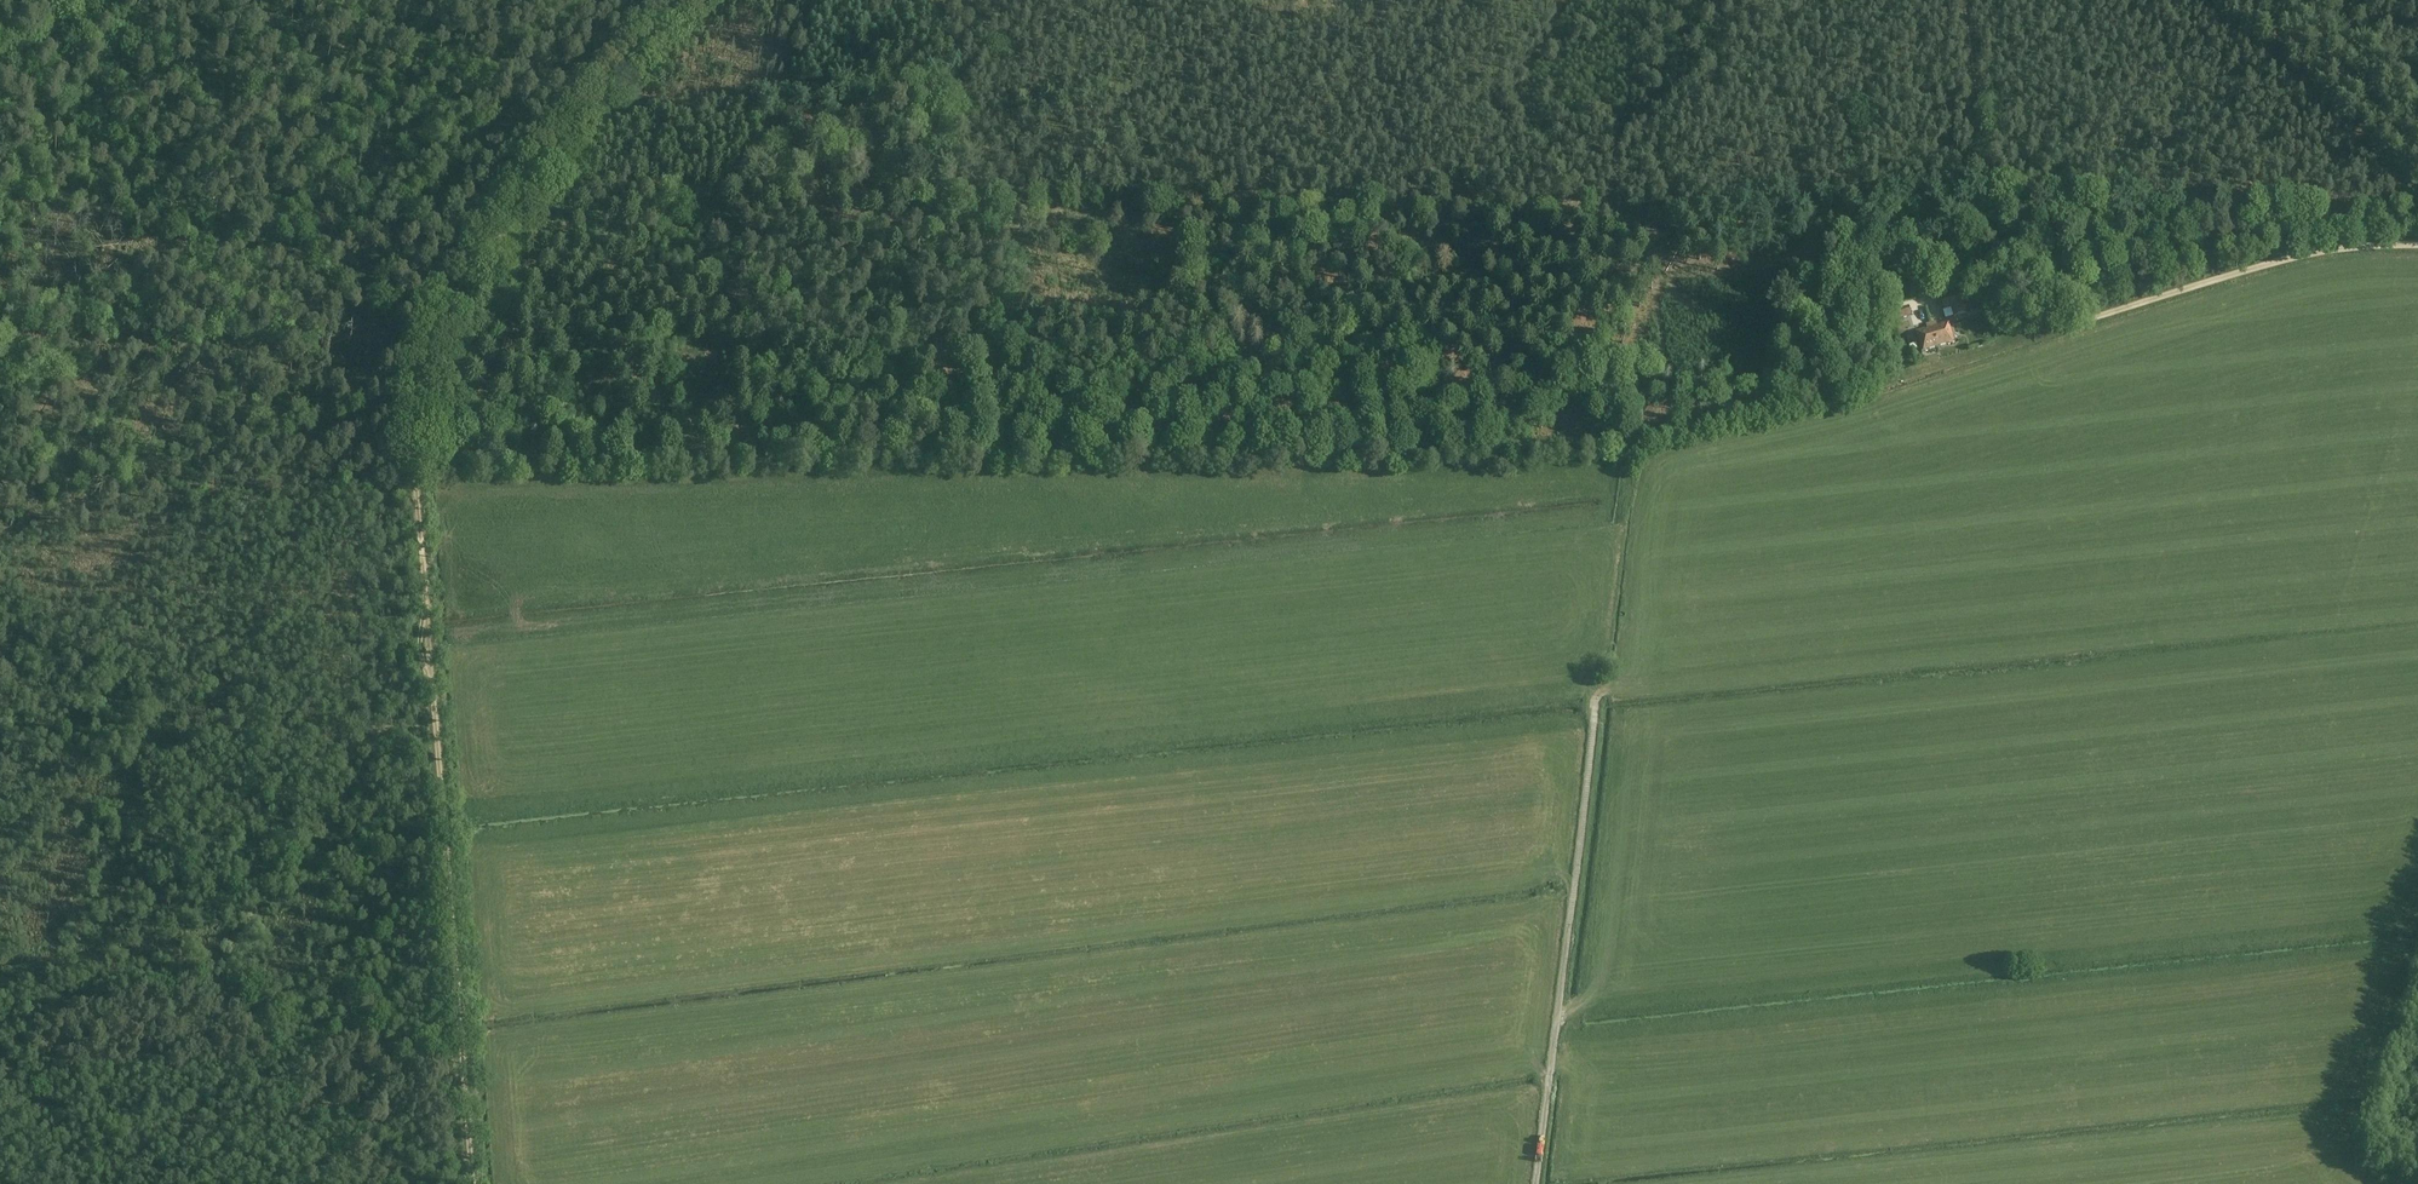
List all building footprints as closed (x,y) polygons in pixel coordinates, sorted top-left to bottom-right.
[(1960,292),(1940,297),(1943,310),(1951,309),(1953,318),(1966,314),(1960,292)] [(1909,307),(1895,310),(1898,320),(1911,317),(1909,307)] [(1491,334),(1501,333),(1499,320),(1489,321),(1491,334)] [(1927,329),(1916,332),(1922,351),(1953,342),(1948,323),(1936,326),(1935,322),(1926,325),(1927,329)]
